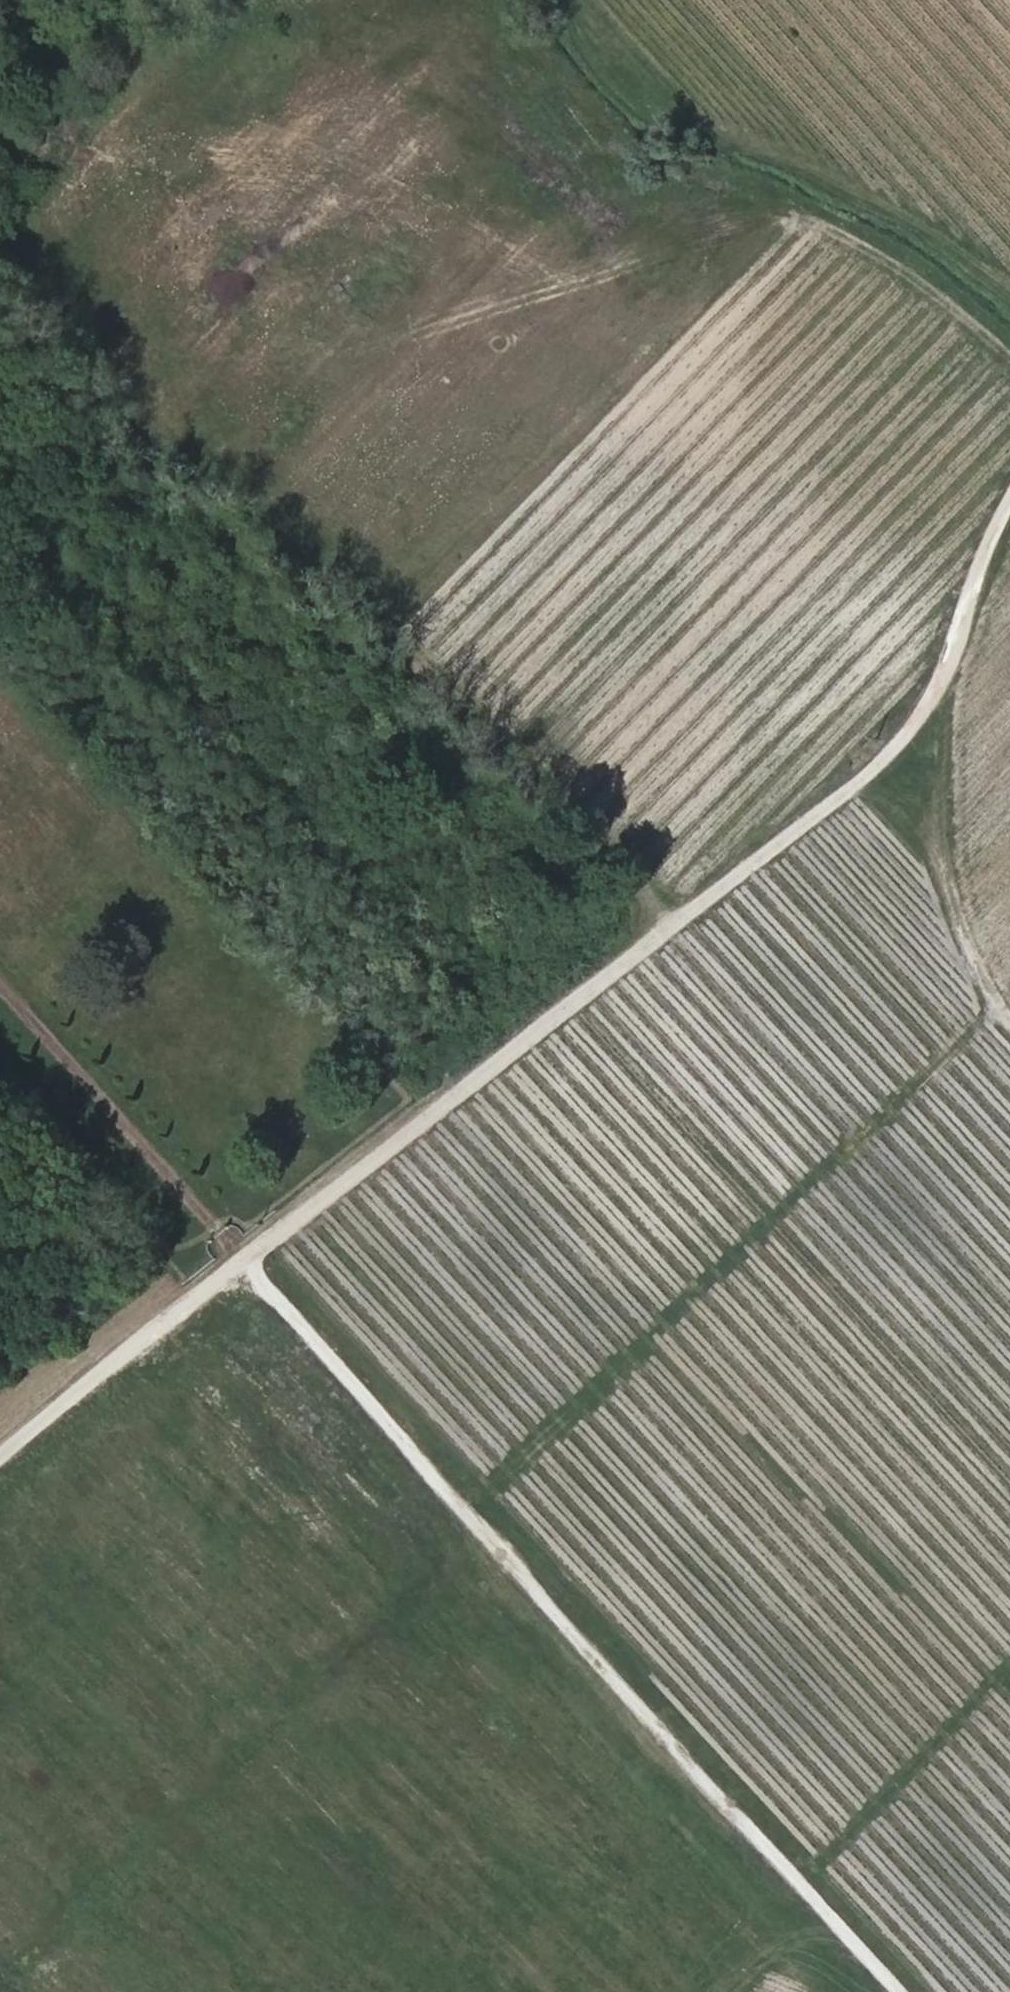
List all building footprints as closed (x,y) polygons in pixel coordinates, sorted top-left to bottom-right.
[(912,1777),(904,1769),(893,1780),(922,1806),(939,1786),(920,1769),(912,1777)]
